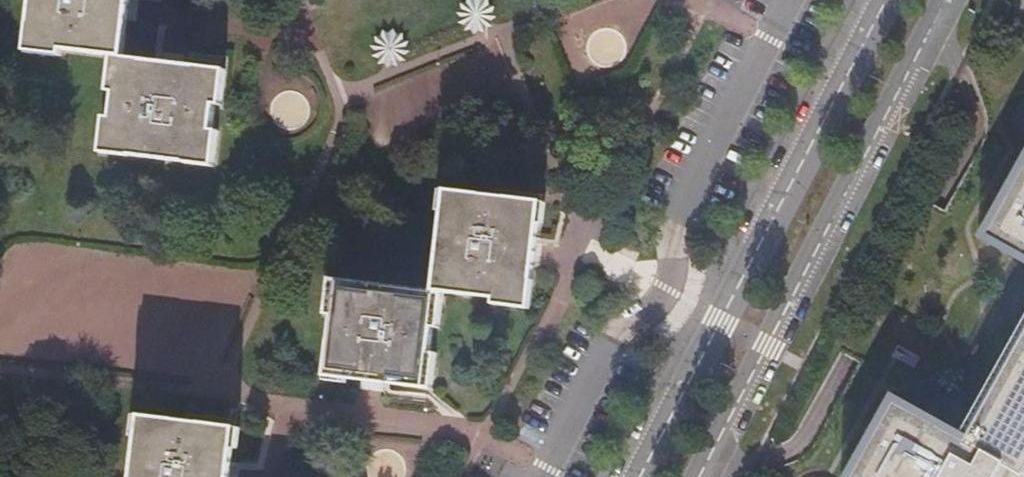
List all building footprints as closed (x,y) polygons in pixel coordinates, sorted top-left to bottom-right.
[(133,64),(137,13),(138,0),(41,0),(36,62),(66,64),(67,58),(118,63),(133,64)] [(174,68),(133,64),(118,63),(115,100),(120,101),(118,122),(112,122),(109,161),(222,171),(225,133),(220,132),(222,108),(228,108),(231,72),(174,68)] [(997,241),(1023,256),(1023,192),(997,241)] [(455,201),(445,300),(454,300),(509,305),(509,313),(540,316),(547,252),(551,211),(455,201)] [(451,336),(454,300),(445,300),(346,290),(342,326),(347,327),(343,385),(431,394),(445,395),(448,361),(444,361),(446,336),(451,336)] [(976,444),(906,406),(867,476),(1023,476),(1023,355),(976,444)] [(237,426),(139,416),(132,476),(231,476),(237,426)]
